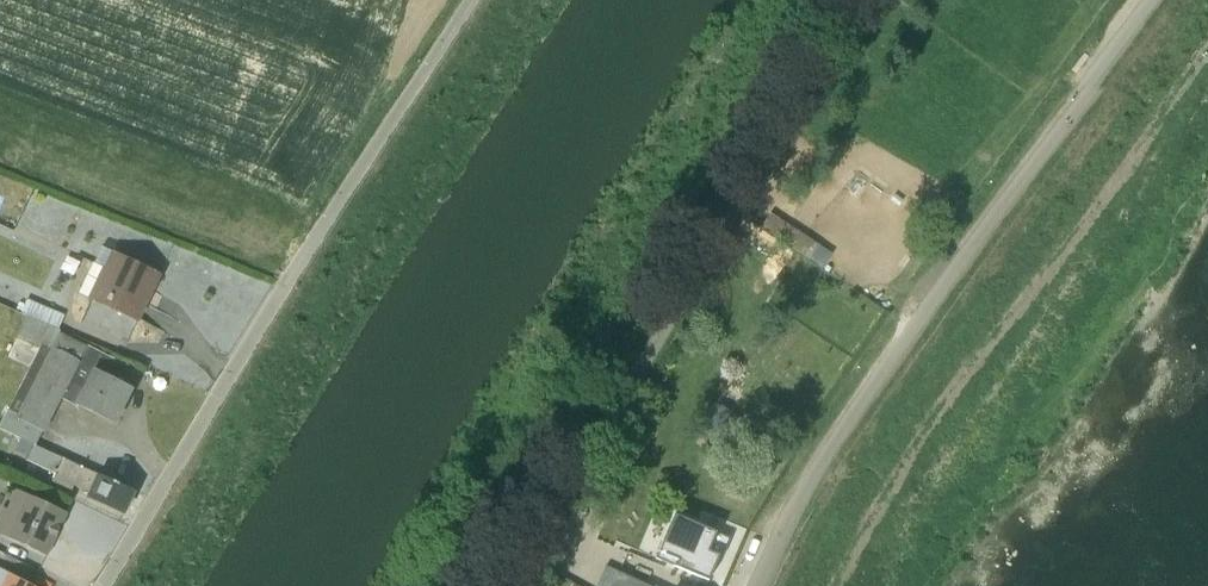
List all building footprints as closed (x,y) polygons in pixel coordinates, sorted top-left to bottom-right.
[(99,251),(76,298),(134,325),(156,278),(99,251)] [(24,303),(18,318),(23,320),(55,333),(62,319),(24,303)] [(23,320),(15,338),(37,349),(20,383),(0,424),(0,432),(34,448),(59,403),(112,429),(113,429),(131,393),(105,379),(113,362),(57,336),(58,334),(55,333),(23,320)] [(31,448),(24,464),(52,478),(49,485),(69,494),(71,489),(86,495),(83,501),(121,519),(132,495),(31,448)] [(65,517),(14,493),(4,512),(0,510),(0,540),(44,560),(65,517)] [(723,540),(672,519),(657,556),(676,564),(674,571),(704,584),(723,540)] [(0,572),(0,585),(25,585),(0,572)] [(608,585),(636,585),(615,575),(608,585)]
